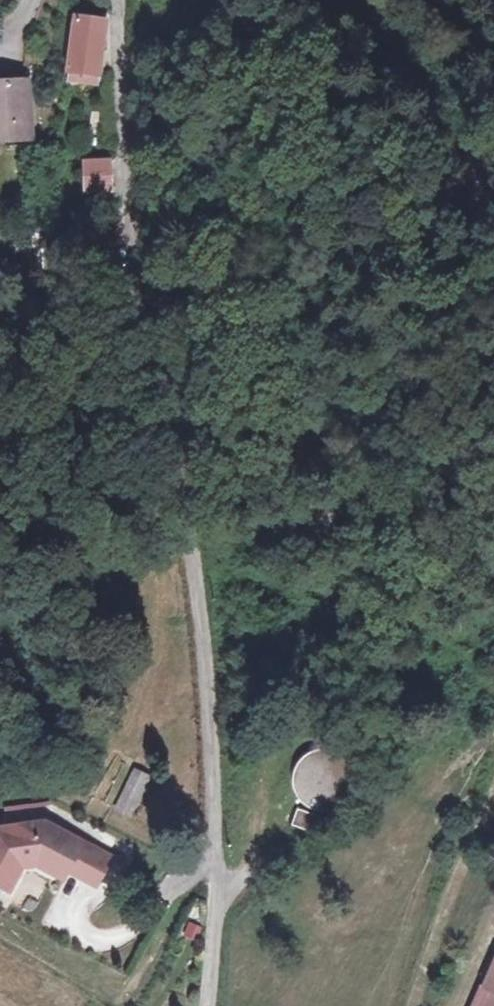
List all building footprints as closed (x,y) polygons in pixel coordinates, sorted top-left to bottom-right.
[(69,19),(61,65),(75,68),(73,80),(91,82),(98,22),(69,19)] [(59,79),(73,80),(75,68),(61,65),(59,79)] [(19,75),(0,76),(0,141),(19,141),(19,75)] [(105,159),(78,159),(77,190),(104,190),(105,159)] [(41,254),(39,269),(60,271),(62,256),(41,254)] [(294,778),(292,790),(292,795),(297,807),(303,814),(314,820),(329,821),(341,816),(348,810),(354,799),(355,787),(353,777),(344,765),(333,759),(323,758),(310,760),(300,768),(294,778)] [(142,778),(124,770),(103,812),(122,821),(142,778)] [(6,867),(16,849),(29,857),(35,848),(56,861),(58,857),(95,880),(110,854),(47,817),(0,818),(0,864),(6,867)] [(295,820),(292,835),(314,841),(318,826),(295,820)] [(35,848),(29,857),(52,870),(56,861),(35,848)]
